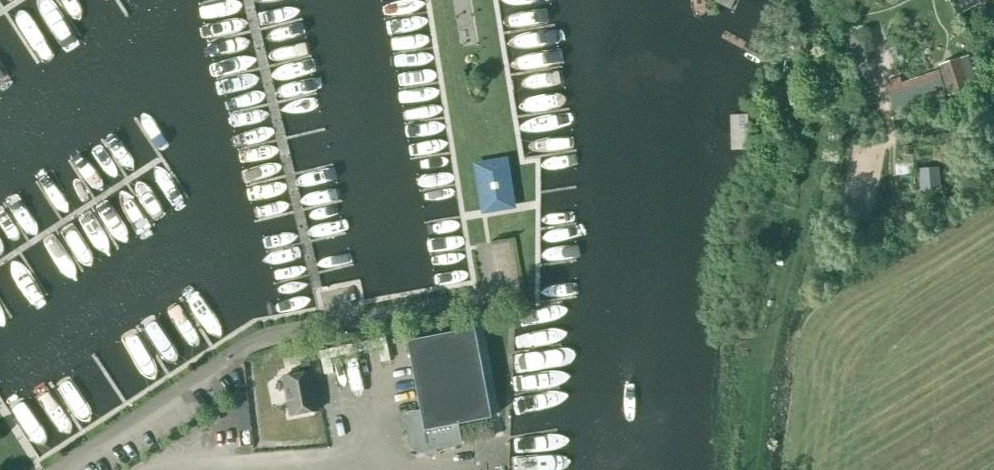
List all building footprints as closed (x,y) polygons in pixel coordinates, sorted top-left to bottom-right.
[(716,4),(730,10),(735,0),(718,0),(716,4)] [(957,14),(983,0),(949,0),(957,14)] [(948,95),(967,89),(957,60),(939,66),(948,95)] [(936,73),(900,84),(898,78),(884,83),(893,110),(943,94),(936,73)] [(745,144),(744,120),(733,120),(734,144),(745,144)] [(481,215),(516,210),(507,158),(473,163),(481,215)] [(920,191),(938,189),(936,169),(918,170),(920,191)] [(394,323),(374,327),(376,337),(396,334),(394,323)] [(417,452),(422,452),(457,445),(453,426),(492,418),(475,328),(407,341),(420,412),(414,413),(410,414),(407,417),(406,421),(406,425),(409,444),(411,448),(414,451),(417,452)] [(290,416),(318,411),(308,360),(300,362),(302,374),(283,378),(290,416)]
